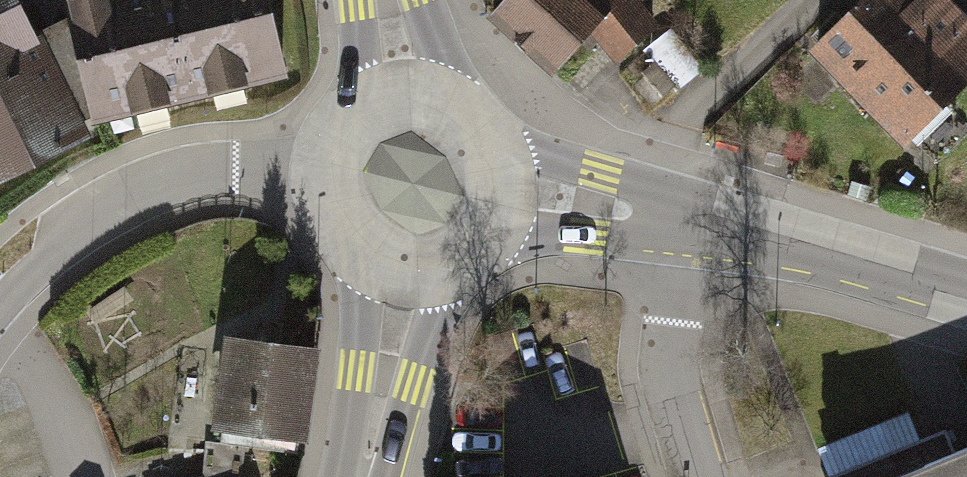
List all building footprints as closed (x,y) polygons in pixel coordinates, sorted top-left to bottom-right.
[(95,138),(32,12),(26,0),(0,0),(0,185),(95,138)] [(65,0),(95,124),(291,77),(273,0),(66,0),(65,0)] [(490,17),(553,79),(591,38),(618,65),(656,27),(642,3),(645,0),(506,0),(490,17)] [(806,53),(855,105),(961,4),(957,0),(862,0),(806,53)] [(901,152),(966,90),(966,10),(961,4),(855,105),(901,152)] [(315,355),(223,344),(213,433),(304,443),(315,355)] [(828,476),(966,476),(966,426),(828,476)] [(246,448),(207,440),(205,476),(200,476),(241,476),(246,448)]
